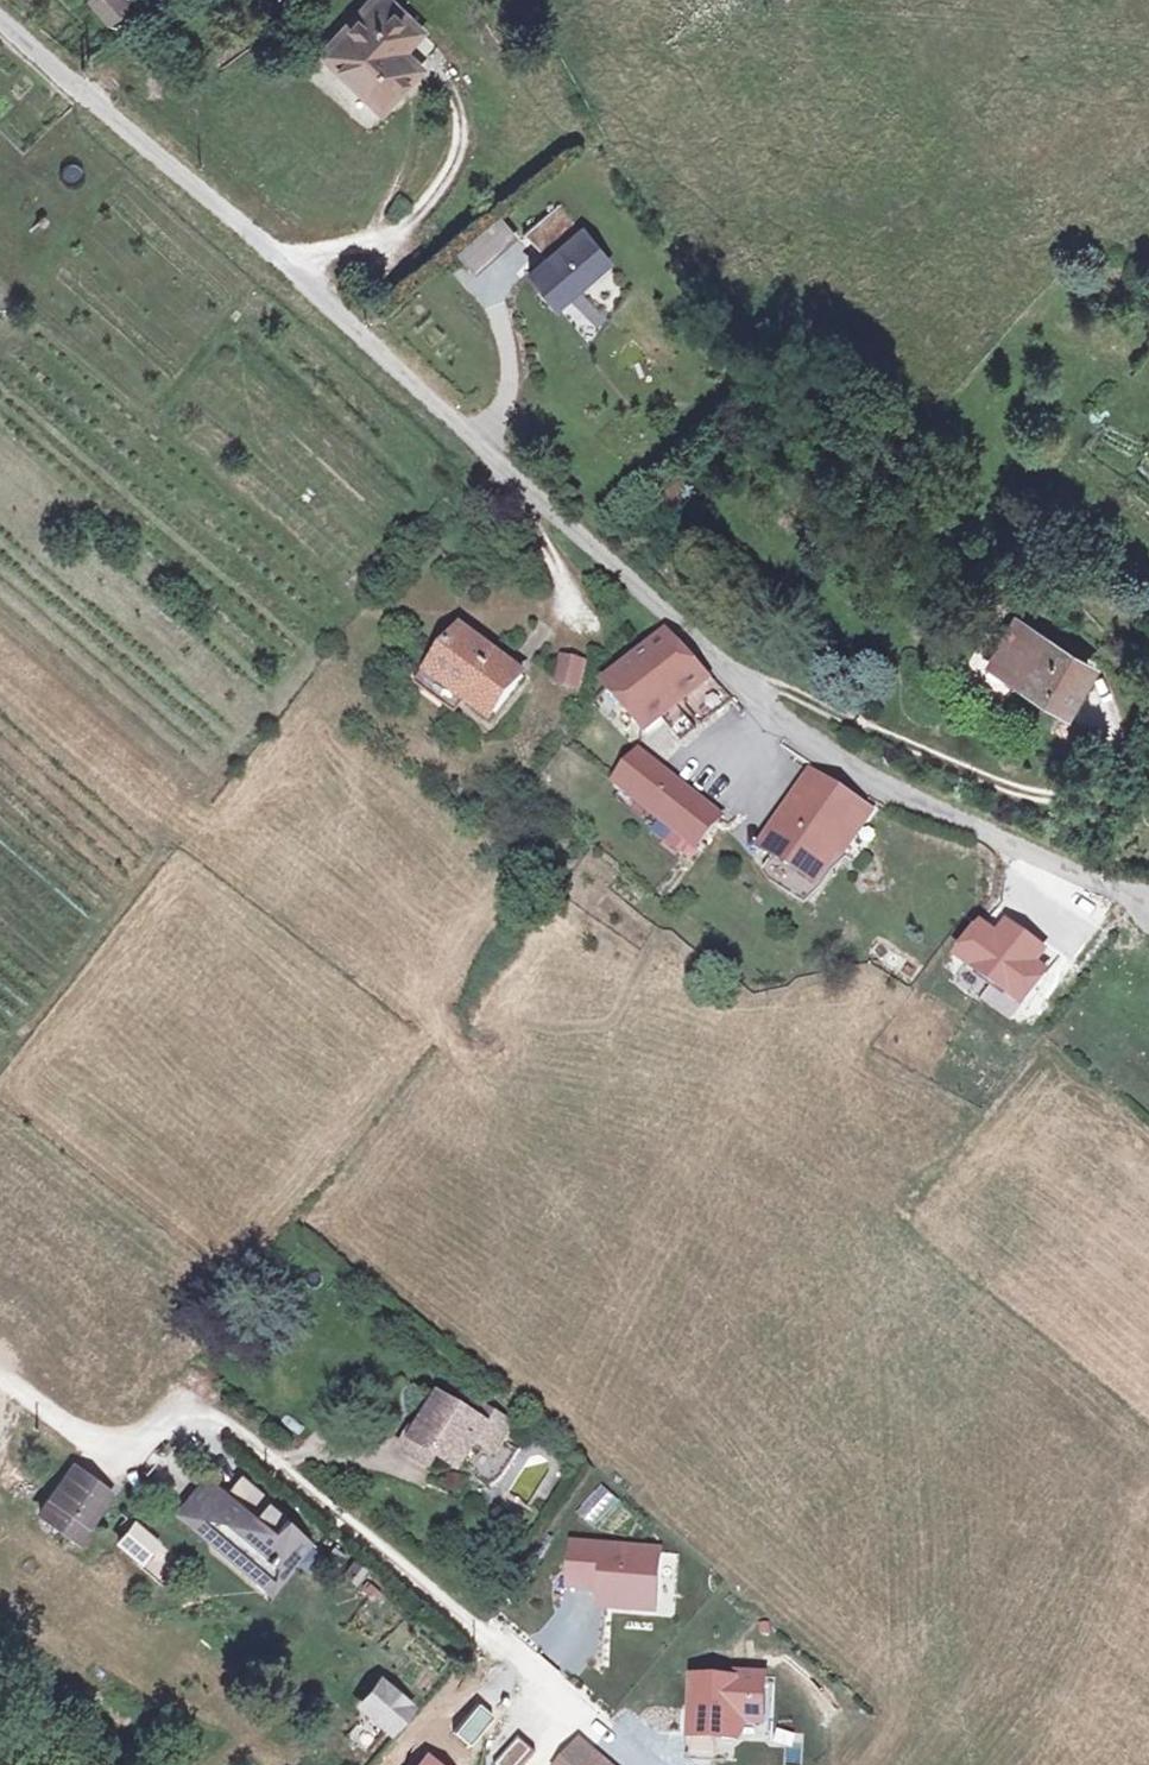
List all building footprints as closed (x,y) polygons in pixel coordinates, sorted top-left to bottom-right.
[(134,14),(128,0),(93,0),(104,27),(134,14)] [(391,1),(332,64),(388,116),(446,54),(391,1)] [(557,249),(533,269),(559,300),(586,279),(616,309),(632,284),(565,200),(533,225),(557,249)] [(502,217),(490,226),(505,246),(517,236),(502,217)] [(490,226),(461,248),(476,267),(505,246),(490,226)] [(988,665),(1010,678),(1065,711),(1091,668),(1017,622),(988,665)] [(497,718),(529,677),(470,629),(441,664),(466,685),(462,690),(497,718)] [(644,667),(617,693),(654,735),(717,684),(680,641),(644,667)] [(582,693),(589,662),(563,656),(556,688),(582,693)] [(611,786),(628,799),(657,763),(640,749),(611,786)] [(657,763),(628,799),(649,816),(665,797),(689,815),(702,798),(657,763)] [(821,776),(767,855),(814,888),(868,809),(821,776)] [(724,816),(702,798),(689,815),(665,797),(649,816),(695,851),(724,816)] [(982,926),(959,957),(1024,1006),(1047,974),(1035,965),(1044,953),(1008,926),(998,939),(982,926)] [(445,1397),(420,1440),(451,1459),(469,1469),(484,1442),(494,1425),(506,1432),(512,1419),(494,1409),(487,1421),(445,1397)] [(519,1423),(512,1419),(506,1432),(494,1425),(484,1442),(503,1454),(519,1423)] [(444,1471),(451,1459),(420,1440),(412,1453),(444,1471)] [(43,1511),(82,1540),(115,1496),(76,1467),(43,1511)] [(243,1476),(229,1492),(255,1515),(267,1502),(269,1499),(243,1476)] [(211,1477),(185,1511),(271,1586),(309,1539),(267,1502),(255,1515),(229,1492),(211,1477)] [(156,1539),(135,1520),(120,1537),(141,1556),(156,1539)] [(165,1585),(184,1549),(167,1541),(148,1576),(165,1585)] [(659,1554),(574,1548),(571,1589),(603,1591),(617,1592),(616,1598),(656,1600),(659,1554)] [(617,1592),(603,1591),(602,1609),(655,1612),(656,1600),(616,1598),(617,1592)] [(736,1684),(695,1682),(692,1762),(734,1764),(735,1723),(763,1725),(765,1679),(736,1678),(736,1684)] [(403,1707),(380,1687),(366,1703),(388,1724),(403,1707)] [(577,1743),(558,1764),(604,1764),(577,1743)]
